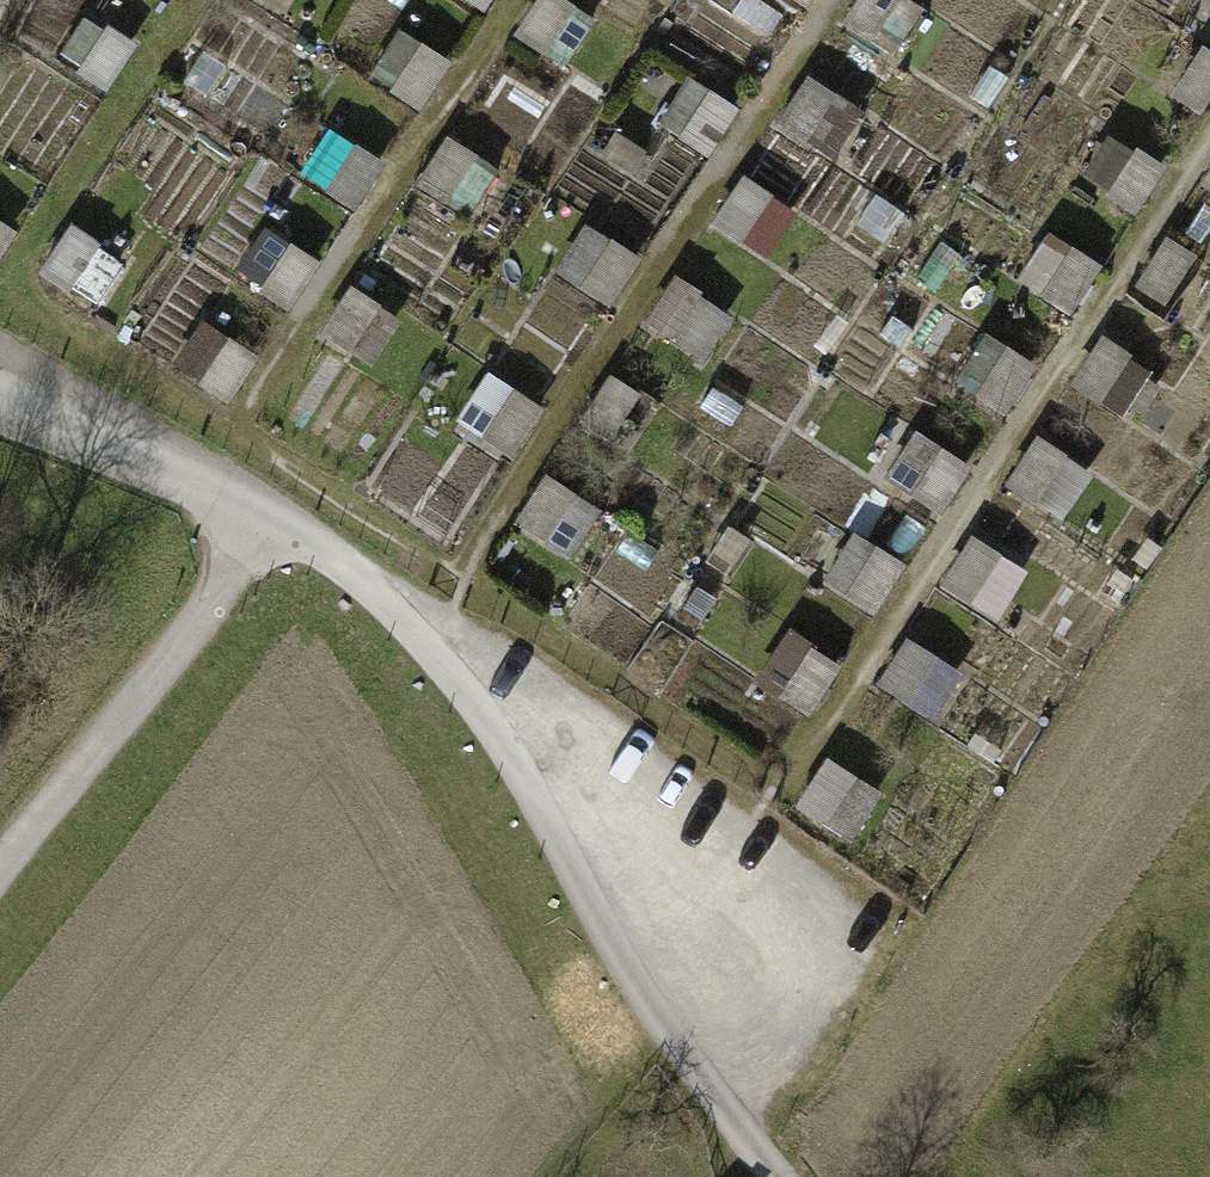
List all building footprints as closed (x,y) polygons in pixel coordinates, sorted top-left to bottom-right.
[(293,18),(304,0),(261,0),(293,18)] [(506,0),(466,0),(500,14),(506,0)] [(571,75),(602,25),(562,0),(550,0),(522,45),(571,75)] [(121,92),(140,49),(89,27),(71,70),(121,92)] [(393,39),(379,91),(443,109),(458,57),(393,39)] [(1209,121),(1209,119),(1209,58),(1208,57),(1179,103),(1209,121)] [(671,68),(642,115),(719,164),(749,117),(671,68)] [(817,82),(784,125),(839,167),(872,123),(817,82)] [(333,134),(304,179),(365,217),(393,171),(333,134)] [(1088,186),(1145,221),(1173,176),(1116,141),(1088,186)] [(480,217),(504,174),(453,145),(429,188),(480,217)] [(748,187),(721,233),(779,266),(806,220),(748,187)] [(556,383),(610,307),(620,314),(652,269),(594,229),(509,349),(556,383)] [(103,308),(126,266),(76,238),(52,280),(103,308)] [(248,286),(298,315),(324,270),(274,241),(248,286)] [(1055,241),(1024,288),(1078,322),(1109,275),(1055,241)] [(711,369),(743,326),(683,283),(651,326),(711,369)] [(333,334),(380,365),(405,327),(359,296),(333,334)] [(1017,420),(1045,371),(966,328),(938,377),(1017,420)] [(1080,395),(1135,423),(1160,374),(1105,346),(1080,395)] [(497,380),(465,429),(520,465),(552,416),(497,380)] [(923,442),(899,485),(953,516),(978,473),(923,442)] [(1016,497),(1074,525),(1099,474),(1041,446),(1016,497)] [(553,486),(528,528),(581,560),(606,518),(553,486)] [(861,540),(832,590),(884,621),(913,571),(861,540)] [(1013,626),(1034,568),(970,546),(949,603),(1013,626)] [(784,643),(769,702),(834,718),(848,659),(784,643)] [(918,645),(886,692),(941,730),(973,682),(918,645)] [(834,767),(806,815),(863,848),(891,800),(834,767)]
